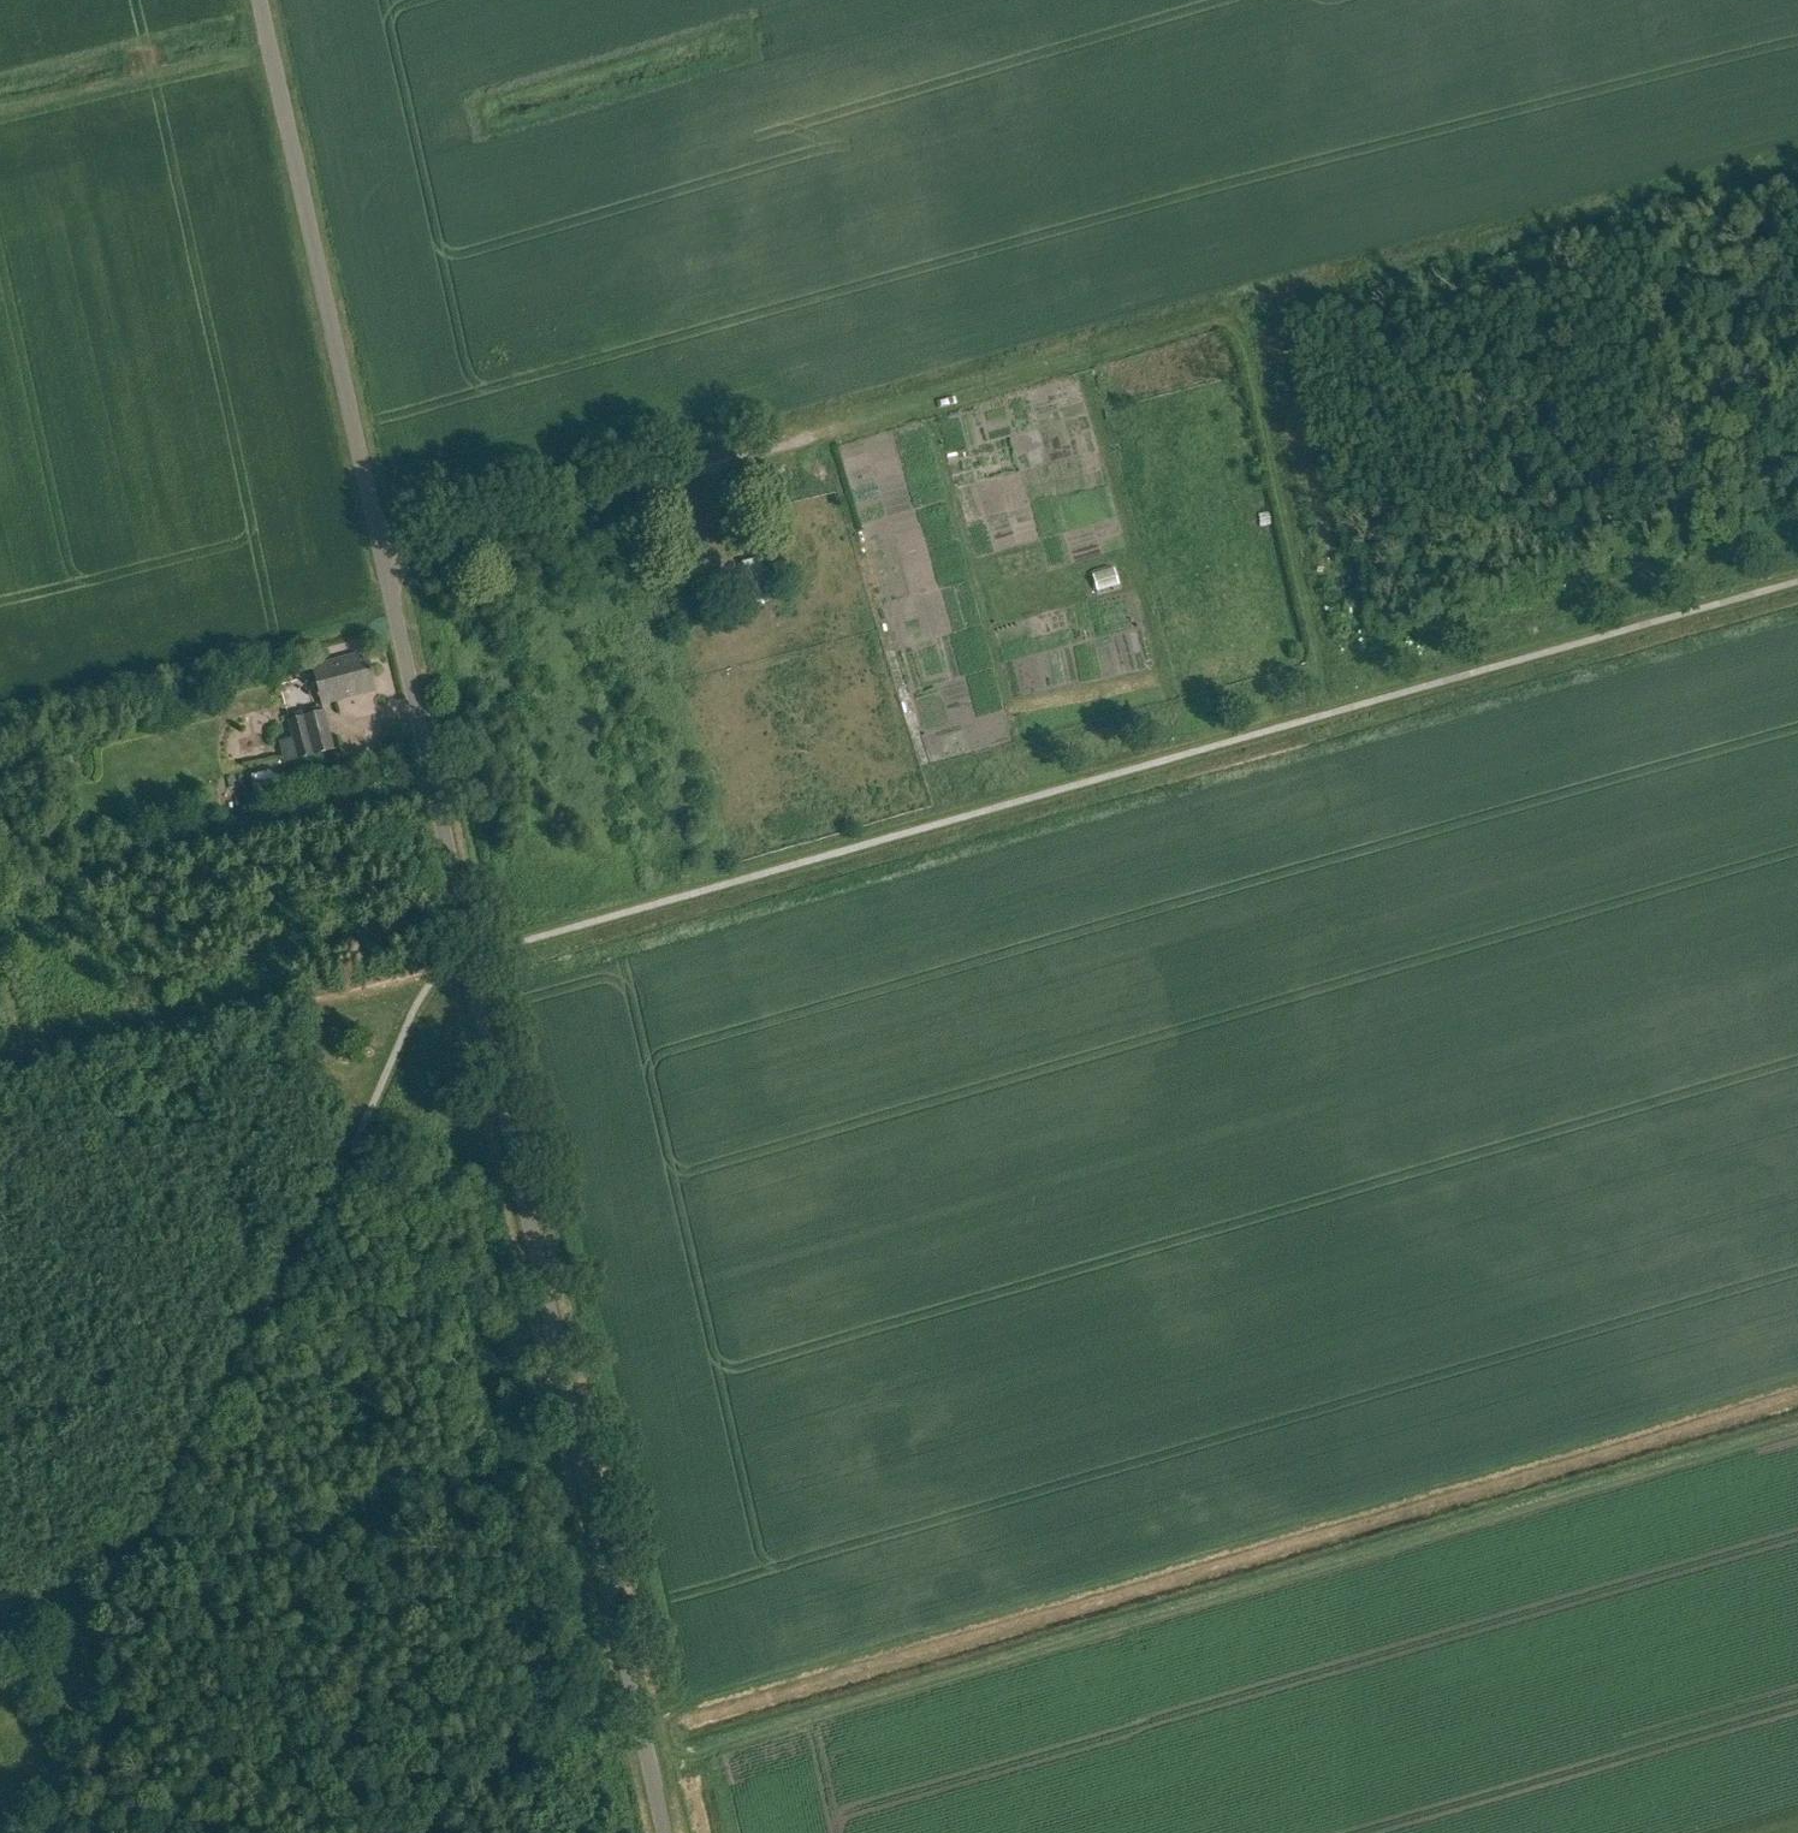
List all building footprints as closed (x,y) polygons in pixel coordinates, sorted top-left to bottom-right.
[(753,608),(773,604),(764,554),(745,557),(753,608)] [(1114,568),(1094,574),(1097,590),(1119,584),(1114,568)] [(360,663),(358,655),(312,667),(322,706),(376,692),(368,661),(360,663)] [(284,761),(316,751),(334,745),(322,708),(286,719),(292,739),(279,743),(284,761)] [(294,776),(253,785),(256,800),(297,791),(294,776)]
